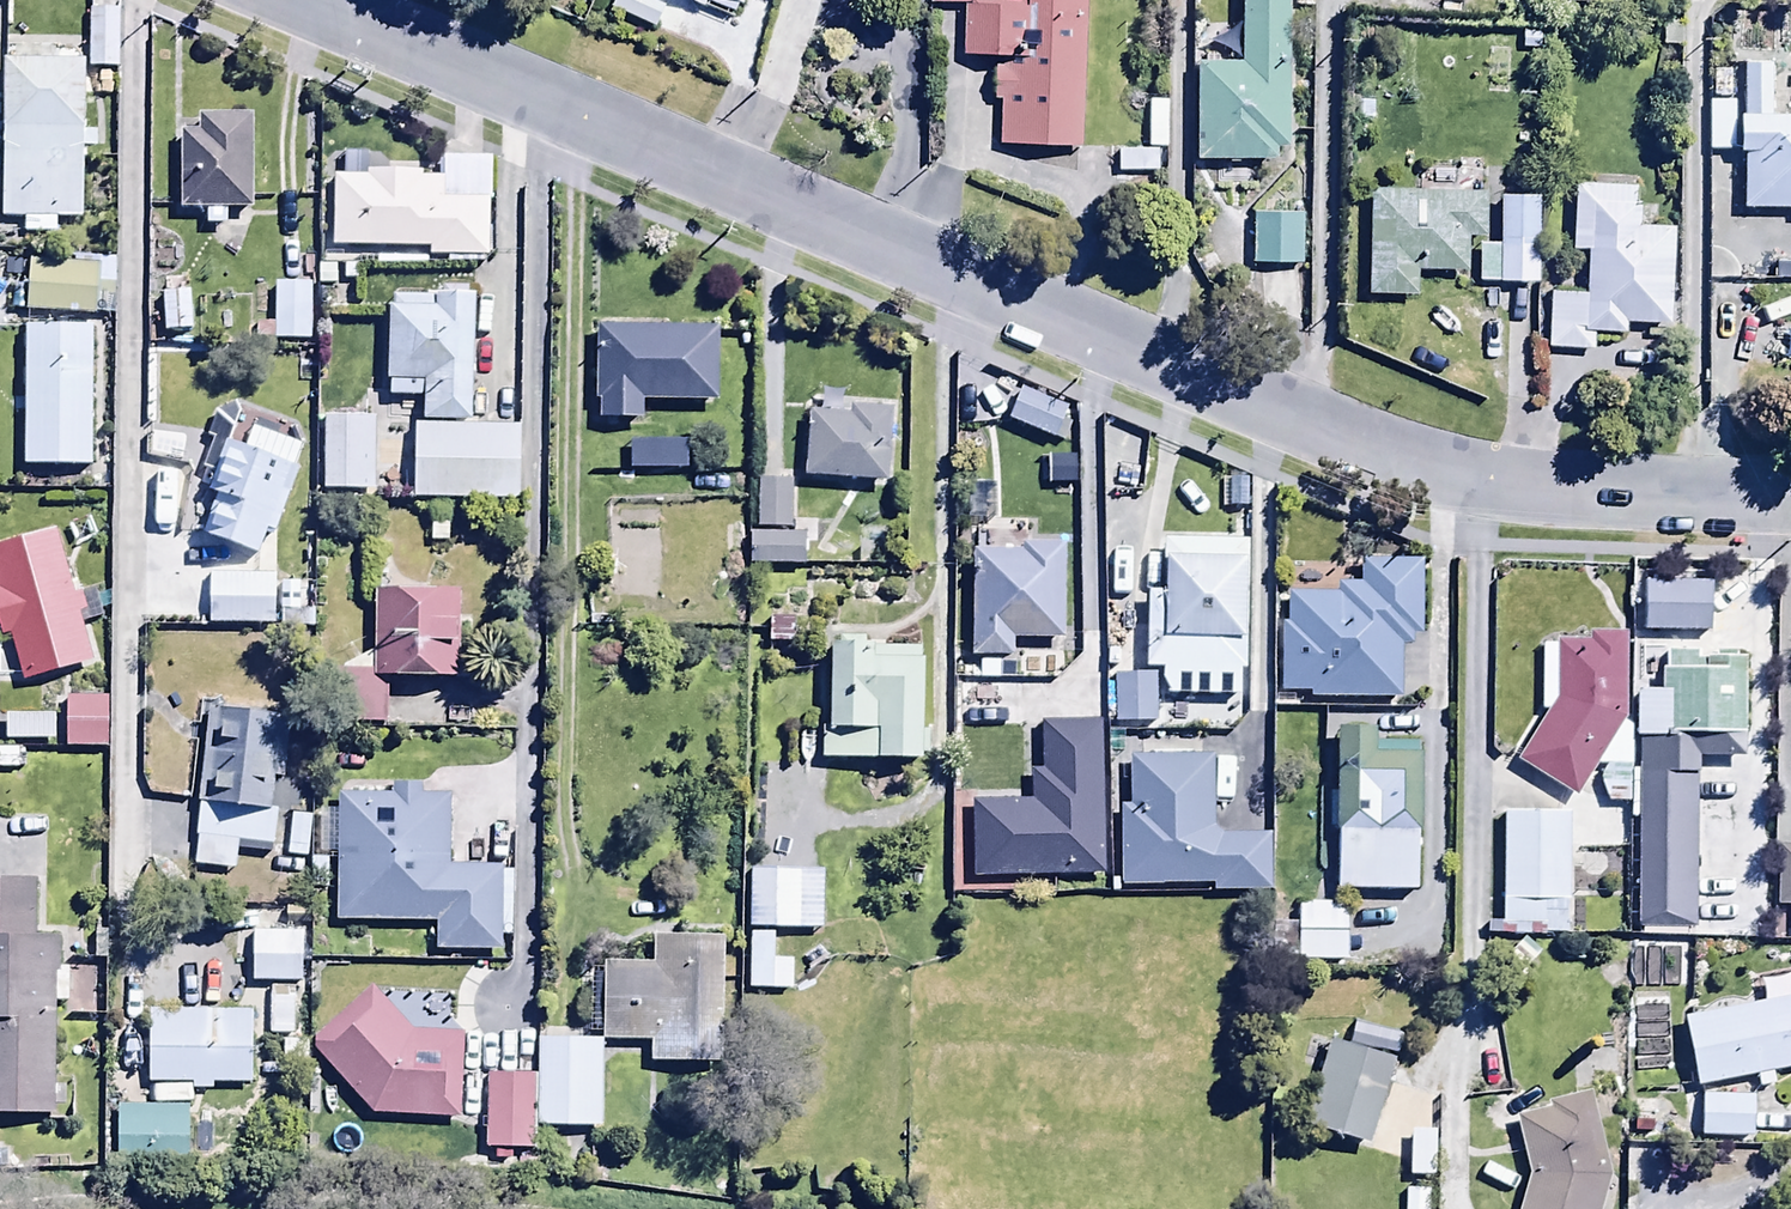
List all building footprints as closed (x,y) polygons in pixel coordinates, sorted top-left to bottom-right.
[(733,14),(740,0),(704,0),(733,14)] [(1021,1),(1004,0),(966,0),(964,53),(997,54),(995,97),(1002,97),(1000,144),(1084,147),(1091,0),(1021,0),(1021,1)] [(1285,0),(1237,0),(1237,62),(1191,62),(1190,159),(1272,159),(1272,146),(1284,146),(1285,0)] [(118,8),(89,8),(88,65),(118,65),(118,8)] [(83,39),(3,39),(2,212),(25,212),(25,230),(56,230),(56,214),(82,214),(82,147),(96,147),(96,132),(82,131),(83,39)] [(1768,113),(1771,61),(1741,59),(1732,152),(1743,153),(1740,207),(1790,210),(1790,113),(1768,113)] [(250,205),(253,113),(199,111),(198,130),(182,129),(180,202),(206,203),(205,222),(226,223),(227,204),(250,205)] [(1115,141),(1116,170),(1162,168),(1160,138),(1115,141)] [(331,232),(331,243),(426,245),(426,254),(489,256),(491,156),(439,155),(439,174),(423,174),(423,167),(368,165),(369,150),(344,150),(343,170),(336,170),(335,181),(322,181),(320,232),(331,232)] [(1635,181),(1572,180),(1567,245),(1584,246),(1583,290),(1546,290),(1545,347),(1591,348),(1592,335),(1623,336),(1623,317),(1667,318),(1669,222),(1634,221),(1635,181)] [(1481,192),(1369,189),(1365,291),(1417,292),(1418,267),(1465,268),(1466,233),(1480,233),(1481,192)] [(1535,282),(1537,192),(1496,191),(1495,243),(1475,242),(1474,281),(1535,282)] [(1299,211),(1250,211),(1250,266),(1299,266),(1299,211)] [(29,254),(26,308),(114,313),(118,259),(29,254)] [(395,303),(388,303),(387,393),(420,394),(419,416),(471,417),(473,290),(395,292),(395,303)] [(91,321),(25,321),(24,465),(90,466),(91,321)] [(715,399),(716,325),(595,323),(591,325),(590,394),(596,394),(596,418),(645,419),(645,398),(715,399)] [(754,332),(720,331),(719,353),(753,354),(754,332)] [(1068,405),(1021,387),(1008,419),(1055,438),(1068,405)] [(889,478),(893,412),(807,407),(803,472),(889,478)] [(374,414),(322,414),(322,489),(374,489),(374,414)] [(518,423),(414,419),(412,494),(515,498),(518,423)] [(274,531),(297,465),(224,441),(207,490),(216,493),(202,534),(260,554),(269,529),(274,531)] [(790,479),(758,477),(755,525),(787,527),(790,479)] [(895,528),(858,526),(856,557),(893,559),(895,528)] [(55,528),(0,542),(0,626),(3,637),(8,636),(19,680),(91,661),(77,609),(86,607),(81,589),(72,591),(55,528)] [(802,530),(749,530),(749,562),(802,562),(802,530)] [(1246,536),(1161,534),(1160,589),(1144,589),(1143,667),(1243,669),(1246,536)] [(1014,656),(1014,637),(1062,638),(1063,541),(1022,540),(1022,548),(968,548),(967,655),(1014,656)] [(1307,688),(1307,695),(1399,693),(1398,647),(1410,646),(1410,632),(1421,632),(1420,559),(1358,560),(1359,581),(1333,582),(1333,591),(1287,592),(1288,622),(1280,622),(1281,689),(1307,688)] [(276,574),(210,573),(209,622),(275,622),(276,574)] [(1640,582),(1641,635),(1708,633),(1706,580),(1640,582)] [(373,664),(336,663),(335,720),(386,720),(387,672),(458,674),(460,583),(375,582),(373,664)] [(1584,638),(1538,639),(1537,709),(1546,709),(1512,759),(1570,798),(1595,761),(1628,761),(1627,723),(1620,724),(1618,633),(1583,634),(1584,638)] [(923,754),(921,643),(863,644),(863,637),(825,637),(827,727),(816,727),(817,756),(923,754)] [(1738,749),(1739,651),(1658,650),(1658,689),(1634,688),(1633,733),(1659,733),(1659,751),(1693,752),(1693,756),(1713,756),(1713,749),(1738,749)] [(1156,672),(1114,671),(1113,719),(1154,720),(1156,672)] [(105,695),(65,695),(65,745),(104,745),(105,695)] [(287,714),(210,705),(191,863),(233,868),(236,837),(274,842),(278,806),(272,805),(275,777),(280,778),(287,714)] [(54,714),(4,712),(3,738),(54,740),(54,714)] [(1103,720),(1041,719),(1041,766),(1030,766),(1030,797),(974,797),(973,872),(1101,873),(1103,720)] [(1371,726),(1339,725),(1337,787),(1322,787),(1321,826),(1338,826),(1336,885),(1416,887),(1420,743),(1371,742),(1371,726)] [(1207,749),(1127,753),(1129,801),(1117,801),(1120,881),(1213,877),(1214,889),(1270,887),(1268,827),(1210,829),(1207,749)] [(340,792),(336,918),(436,919),(435,947),(498,948),(499,860),(446,860),(447,792),(417,792),(417,780),(391,780),(390,792),(340,792)] [(1571,809),(1502,810),(1503,918),(1488,919),(1489,935),(1572,934),(1571,809)] [(312,816),(291,814),(287,856),(307,858),(312,816)] [(1790,933),(1790,847),(1774,847),(1774,903),(1790,904),(1790,933)] [(820,868),(750,866),(748,924),(818,926),(820,868)] [(0,878),(0,1107),(50,1107),(51,996),(68,996),(69,964),(57,964),(57,932),(33,932),(34,878),(0,878)] [(300,929),(250,929),(251,981),(301,981),(300,929)] [(773,931),(748,930),(747,988),(790,988),(790,956),(773,955),(773,931)] [(722,935),(653,932),(652,960),(603,958),(600,1033),(648,1035),(647,1057),(717,1060),(722,935)] [(1680,1017),(1693,1087),(1752,1074),(1755,1089),(1772,1085),(1769,1071),(1790,1066),(1790,983),(1789,973),(1757,980),(1762,999),(1680,1017)] [(409,1029),(371,985),(308,1039),(370,1111),(459,1114),(462,1031),(409,1029)] [(296,986),(267,986),(266,1032),(295,1033),(296,986)] [(249,1082),(251,1010),(147,1008),(145,1081),(149,1081),(149,1102),(187,1103),(193,1103),(193,1088),(212,1088),(212,1081),(249,1082)] [(532,1145),(532,1120),(596,1121),(598,1035),(534,1034),(533,1073),(484,1072),(483,1145),(532,1145)] [(1397,1057),(1327,1035),(1301,1119),(1370,1141),(1397,1057)] [(1526,1169),(1515,1208),(1597,1208),(1606,1173),(1593,1091),(1543,1099),(1544,1106),(1515,1111),(1526,1169)] [(1697,1095),(1698,1134),(1748,1133),(1747,1094),(1697,1095)] [(187,1103),(149,1102),(116,1101),(115,1156),(186,1158),(187,1103)] [(1436,1128),(1408,1127),(1407,1174),(1435,1175),(1436,1128)] [(1404,1186),(1404,1208),(1430,1208),(1430,1186),(1404,1186)]
